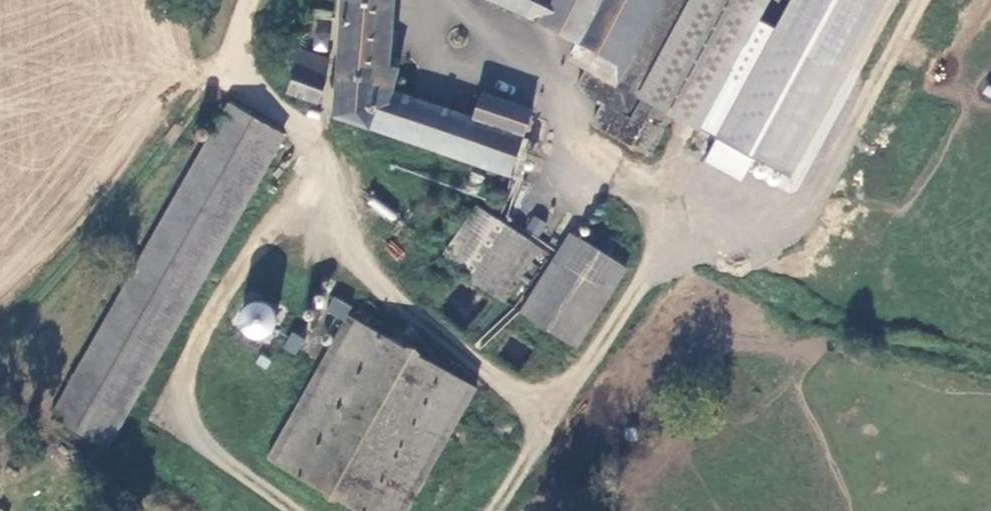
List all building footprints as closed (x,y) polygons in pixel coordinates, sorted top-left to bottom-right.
[(336,114),(511,177),(531,114),(485,98),(476,121),(382,87),(382,81),(392,84),(395,74),(382,69),(386,0),(343,0),(336,114)] [(582,47),(573,64),(590,73),(579,92),(607,107),(596,128),(646,156),(669,115),(637,97),(691,0),(497,0),(582,47)] [(637,97),(669,115),(695,129),(766,0),(691,0),(637,97)] [(718,134),(791,173),(883,0),(792,0),(718,134)] [(319,103),(330,58),(296,48),(290,67),(295,69),(293,77),(285,74),(280,75),(279,79),(278,82),(281,86),(289,88),(288,93),(319,103)] [(59,422),(108,450),(283,134),(234,107),(59,422)] [(509,302),(544,246),(490,212),(455,268),(509,302)] [(571,231),(521,310),(574,344),(624,265),(571,231)] [(232,321),(256,343),(278,317),(254,296),(232,321)] [(274,461),(367,510),(408,510),(475,387),(351,320),(274,461)] [(282,348),(295,356),(304,339),(291,332),(282,348)]
